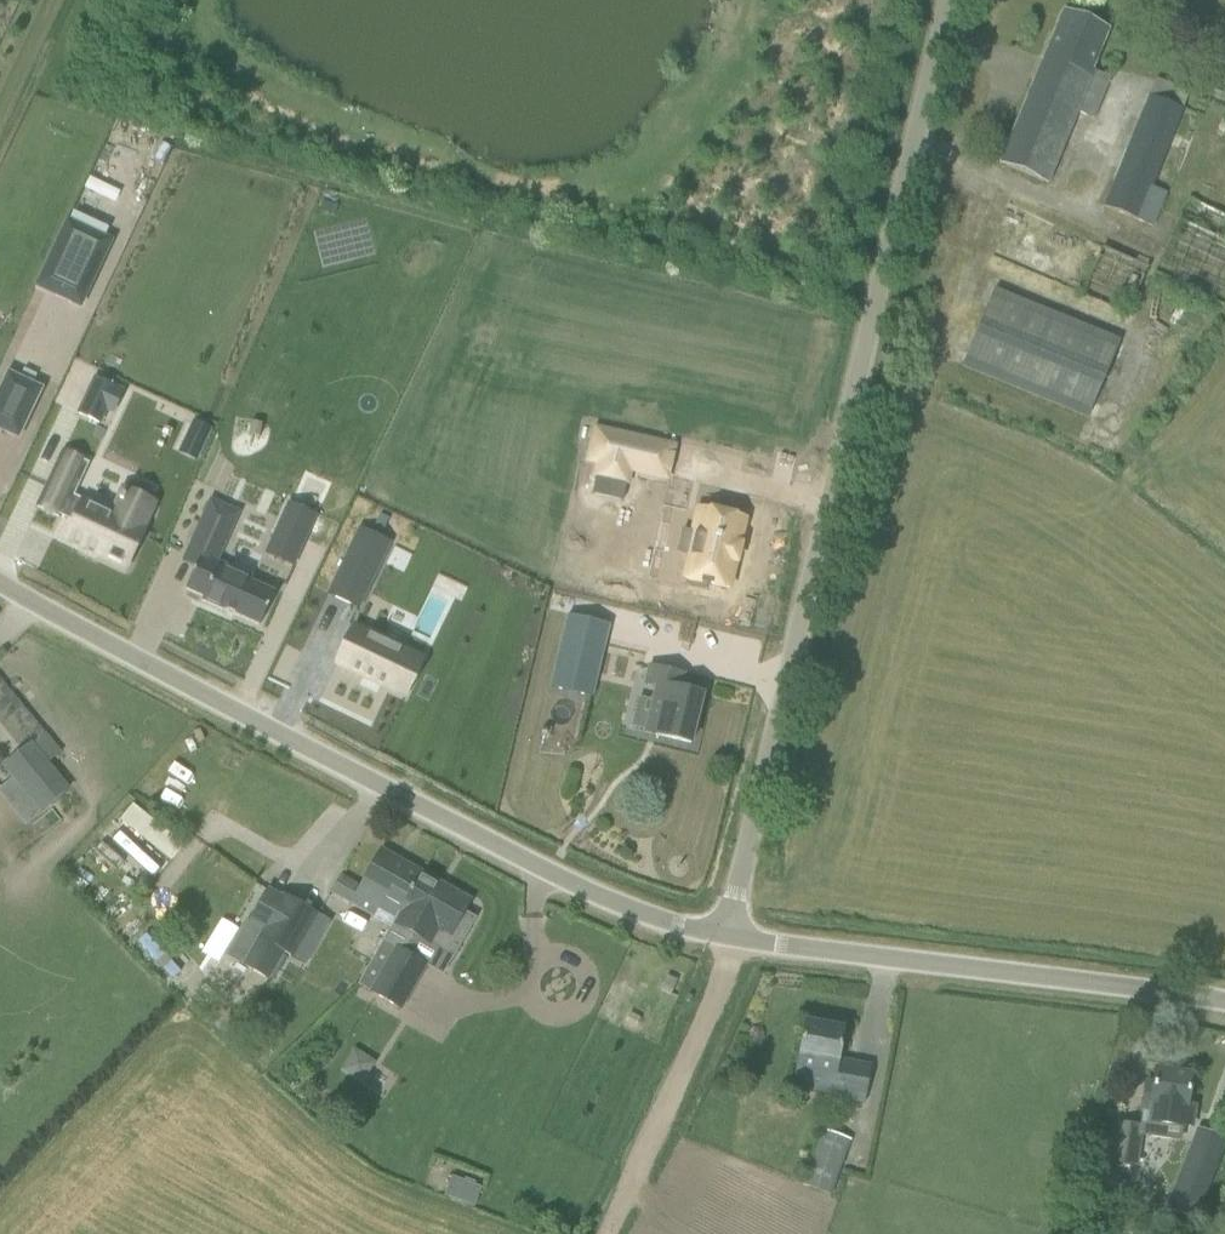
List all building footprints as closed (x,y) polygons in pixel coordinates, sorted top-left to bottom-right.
[(999,163),(1022,172),(1047,183),(1077,111),(1093,118),(1109,79),(1090,71),(1107,29),(1063,11),(999,163)] [(1149,97),(1104,205),(1137,218),(1153,225),(1167,191),(1151,184),(1183,108),(1189,92),(1156,79),(1149,97)] [(1196,181),(1187,199),(1152,274),(1224,308),(1224,305),(1224,195),(1196,181)] [(68,218),(36,286),(80,307),(112,239),(68,218)] [(1078,295),(1127,315),(1145,269),(1097,250),(1078,295)] [(962,365),(984,374),(984,376),(1087,419),(1120,339),(1017,296),(1016,299),(993,289),(962,365)] [(7,372),(0,388),(0,429),(18,438),(41,388),(7,372)] [(95,379),(78,413),(99,422),(105,408),(113,412),(122,391),(117,389),(95,379)] [(194,422),(179,453),(195,460),(209,429),(194,422)] [(595,428),(587,461),(597,463),(594,477),(596,477),(592,493),(622,500),(625,484),(627,485),(630,471),(640,473),(648,440),(595,428)] [(63,451),(37,506),(58,516),(59,515),(73,521),(65,538),(96,552),(126,567),(143,531),(139,528),(151,503),(149,502),(125,490),(122,495),(121,495),(118,500),(120,501),(113,517),(83,503),(83,501),(72,496),(88,463),(75,457),(63,451)] [(210,499),(198,525),(227,538),(239,512),(210,499)] [(279,521),(266,551),(292,563),(315,514),(300,508),(292,527),(279,521)] [(690,539),(684,561),(697,564),(693,581),(695,582),(694,588),(714,593),(716,587),(735,592),(741,570),(743,571),(747,553),(745,553),(751,529),(706,518),(700,542),(690,539)] [(358,533),(327,598),(353,610),(385,545),(358,533)] [(194,534),(181,561),(195,567),(185,588),(202,596),(200,600),(222,610),(222,609),(259,626),(274,593),(250,582),(252,578),(217,562),(208,558),(215,544),(194,534)] [(593,697),(609,625),(565,615),(548,687),(593,697)] [(418,656),(351,626),(335,661),(401,691),(418,656)] [(683,673),(659,667),(651,665),(646,685),(655,687),(644,732),(690,743),(702,694),(679,689),(683,673)] [(0,789),(27,822),(66,790),(30,744),(3,766),(13,778),(0,789)] [(137,803),(122,820),(170,862),(185,845),(137,803)] [(377,909),(396,920),(423,873),(382,849),(361,886),(339,874),(330,891),(373,916),(377,909)] [(395,923),(383,943),(397,951),(398,949),(407,954),(418,936),(429,942),(453,956),(461,942),(474,918),(464,913),(471,900),(423,872),(423,873),(396,920),(395,923)] [(248,954),(242,964),(270,980),(275,970),(279,972),(289,955),(314,913),(282,895),(280,897),(266,889),(248,921),(262,929),(258,937),(248,954)] [(421,962),(407,954),(398,949),(397,951),(383,943),(358,986),(372,994),(402,1010),(419,980),(413,977),(421,962)] [(666,975),(660,989),(670,993),(676,979),(666,975)] [(806,1022),(801,1046),(794,1082),(840,1091),(838,1099),(863,1104),(870,1068),(838,1061),(845,1029),(806,1022)] [(341,1071),(364,1084),(378,1061),(356,1047),(341,1071)] [(1185,1108),(1186,1109),(1188,1098),(1191,1074),(1155,1069),(1153,1084),(1146,1083),(1142,1108),(1149,1109),(1147,1123),(1164,1125),(1182,1128),(1185,1108)] [(1224,1144),(1224,1132),(1197,1122),(1162,1215),(1169,1218),(1166,1225),(1189,1233),(1190,1233),(1224,1144)] [(1114,1165),(1136,1168),(1140,1126),(1118,1124),(1114,1165)] [(831,1196),(851,1140),(820,1128),(799,1184),(831,1196)] [(1111,1197),(1118,1176),(1076,1162),(1070,1183),(1111,1197)] [(451,1176),(444,1196),(474,1207),(481,1188),(451,1176)]
